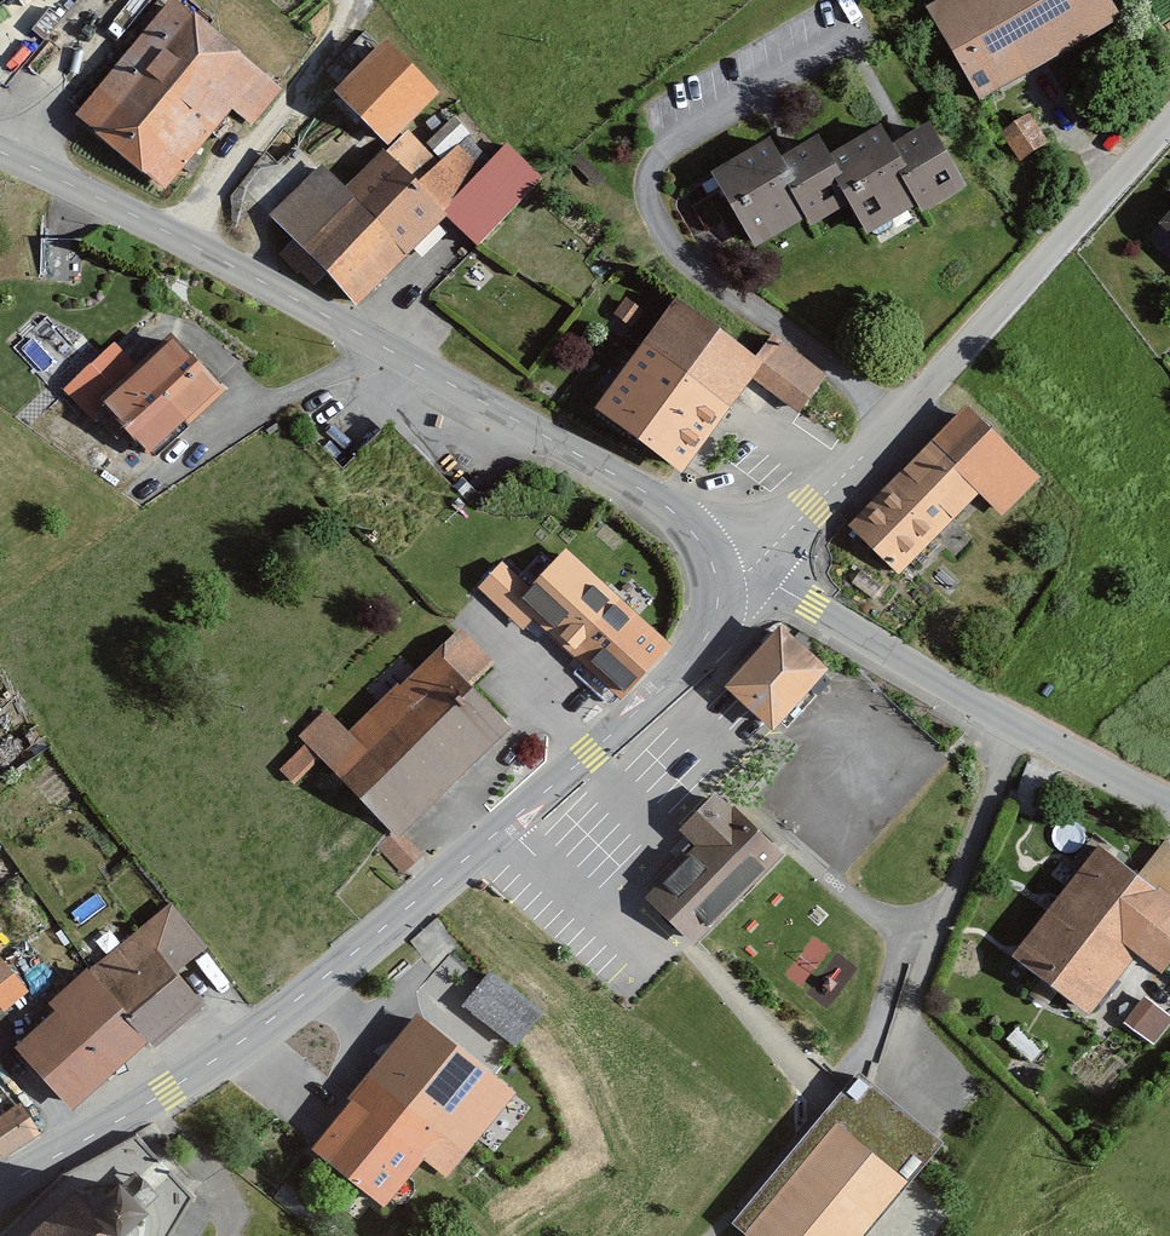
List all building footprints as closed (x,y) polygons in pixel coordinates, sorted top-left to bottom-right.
[(181,0),(173,0),(80,114),(169,185),(230,110),(250,127),(285,84),(181,0)] [(930,3),(984,100),(1128,20),(1117,0),(936,0),(930,3)] [(446,92),(392,40),(339,95),(394,147),(410,130),(446,92)] [(1001,128),(1020,157),(1050,138),(1030,108),(1001,128)] [(772,127),(700,169),(747,248),(845,190),(866,225),(914,197),(919,206),(955,184),(924,132),(893,151),(876,122),(829,150),(816,127),(784,146),(772,127)] [(443,161),(410,130),(394,147),(356,187),(323,156),(265,216),(357,304),(446,211),(479,243),(543,176),(507,141),(488,161),(464,139),(443,161)] [(1155,239),(1169,253),(1169,223),(1155,239)] [(78,275),(80,235),(41,233),(40,274),(78,275)] [(760,347),(683,293),(604,401),(694,467),(758,381),(775,358),(760,347)] [(777,325),(760,347),(775,358),(758,381),(804,416),(838,372),(777,325)] [(228,385),(180,332),(138,368),(105,399),(153,452),(228,385)] [(105,399),(138,368),(112,340),(62,386),(88,414),(105,399)] [(1049,474),(978,400),(854,520),(901,569),(983,490),(1007,515),(1049,474)] [(683,640),(573,537),(507,607),(528,627),(542,612),(630,695),(683,640)] [(840,665),(792,619),(731,683),(779,728),(840,665)] [(328,705),(297,734),(304,743),(319,758),(388,828),(401,842),(408,835),(524,724),(445,642),(352,731),(328,705)] [(319,758),(304,743),(281,766),(297,781),(319,758)] [(787,846),(724,785),(684,826),(694,836),(648,884),(700,934),(787,846)] [(401,842),(388,828),(373,842),(403,873),(425,852),(408,835),(401,842)] [(1105,834),(1018,949),(1094,1006),(1136,951),(1167,974),(1169,970),(1169,882),(1145,864),(1105,834)] [(1145,864),(1169,882),(1169,840),(1165,836),(1145,864)] [(208,940),(174,898),(49,1000),(57,1009),(18,1040),(75,1110),(209,1001),(179,964),(208,940)] [(0,951),(0,999),(7,1008),(31,988),(0,951)] [(493,966),(467,1002),(525,1043),(551,1007),(493,966)] [(1154,1040),(1169,1020),(1169,1011),(1144,991),(1124,1016),(1154,1040)] [(517,1089),(420,1013),(321,1140),(393,1196),(431,1148),(456,1168),(517,1089)] [(740,1230),(747,1235),(867,1235),(936,1156),(859,1090),(740,1230)] [(19,1108),(0,1122),(0,1149),(5,1156),(37,1135),(19,1108)] [(92,1185),(34,1235),(145,1235),(169,1210),(137,1180),(110,1208),(92,1185)]
